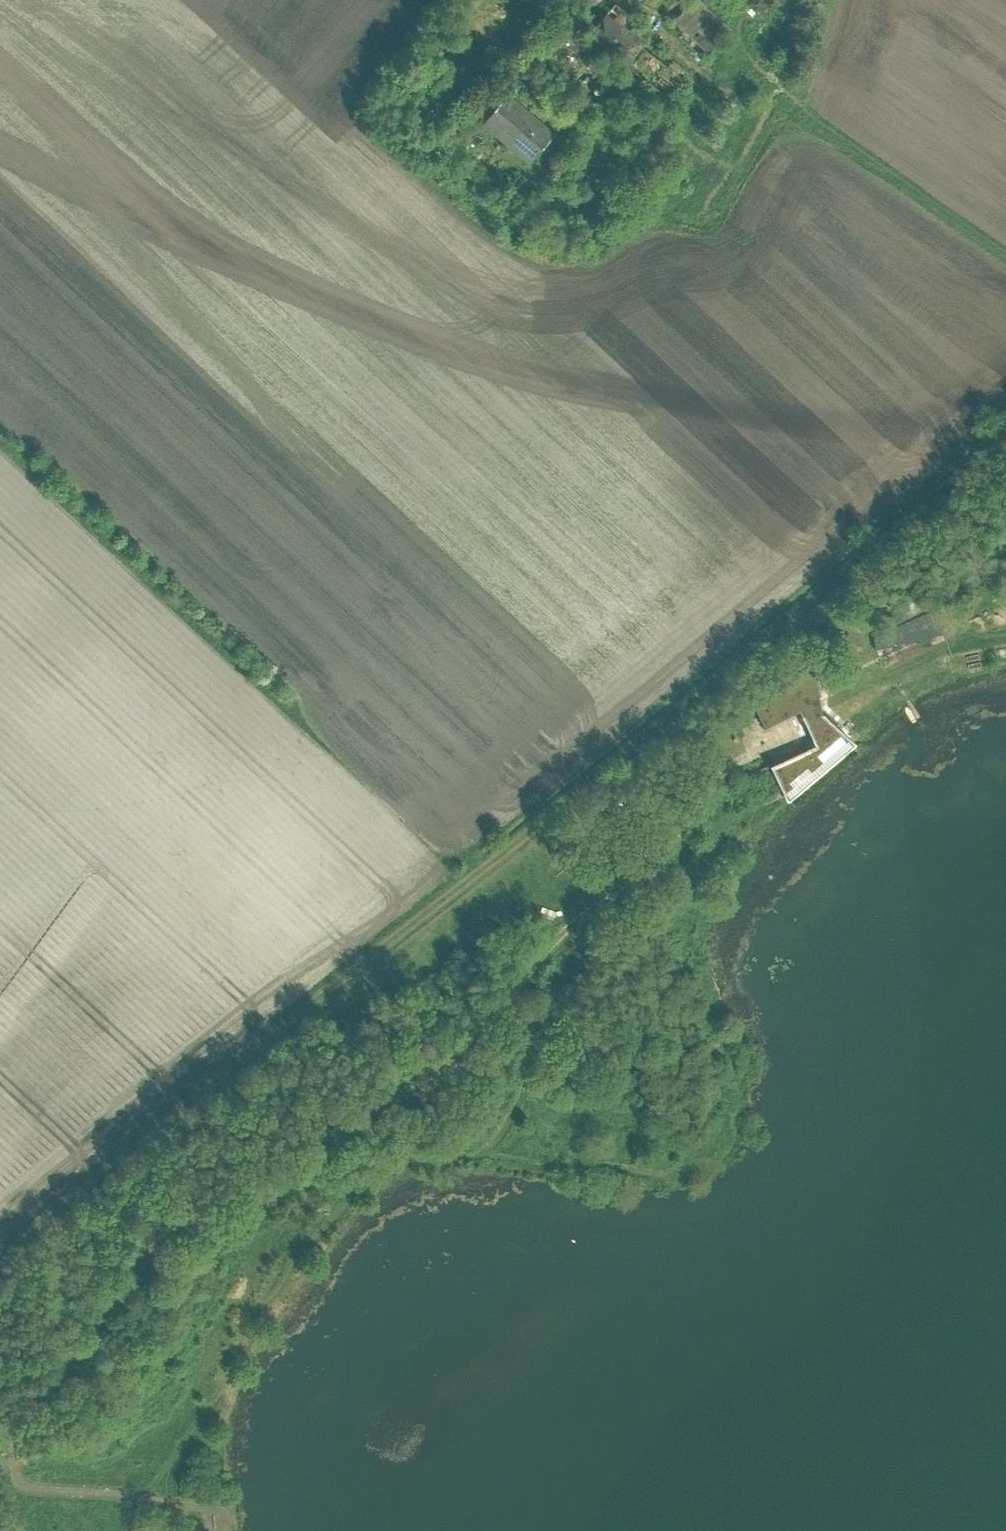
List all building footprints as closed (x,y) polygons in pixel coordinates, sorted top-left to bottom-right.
[(667,27),(681,40),(685,36),(705,55),(729,30),(697,0),(694,0),(667,27)] [(588,43),(628,75),(652,44),(632,28),(637,21),(626,13),(614,3),(586,37),(590,40),(588,43)] [(507,98),(485,123),(528,160),(550,135),(529,116),(528,113),(520,106),(517,106),(507,98)] [(920,604),(904,612),(908,621),(924,613),(920,604)] [(889,629),(893,646),(936,636),(931,610),(924,613),(908,621),(894,627),(889,629)] [(818,716),(816,700),(810,666),(787,685),(756,711),(756,713),(761,726),(799,708),(805,722),(817,747),(772,768),(779,785),(785,799),(796,790),(850,744),(818,716)]
